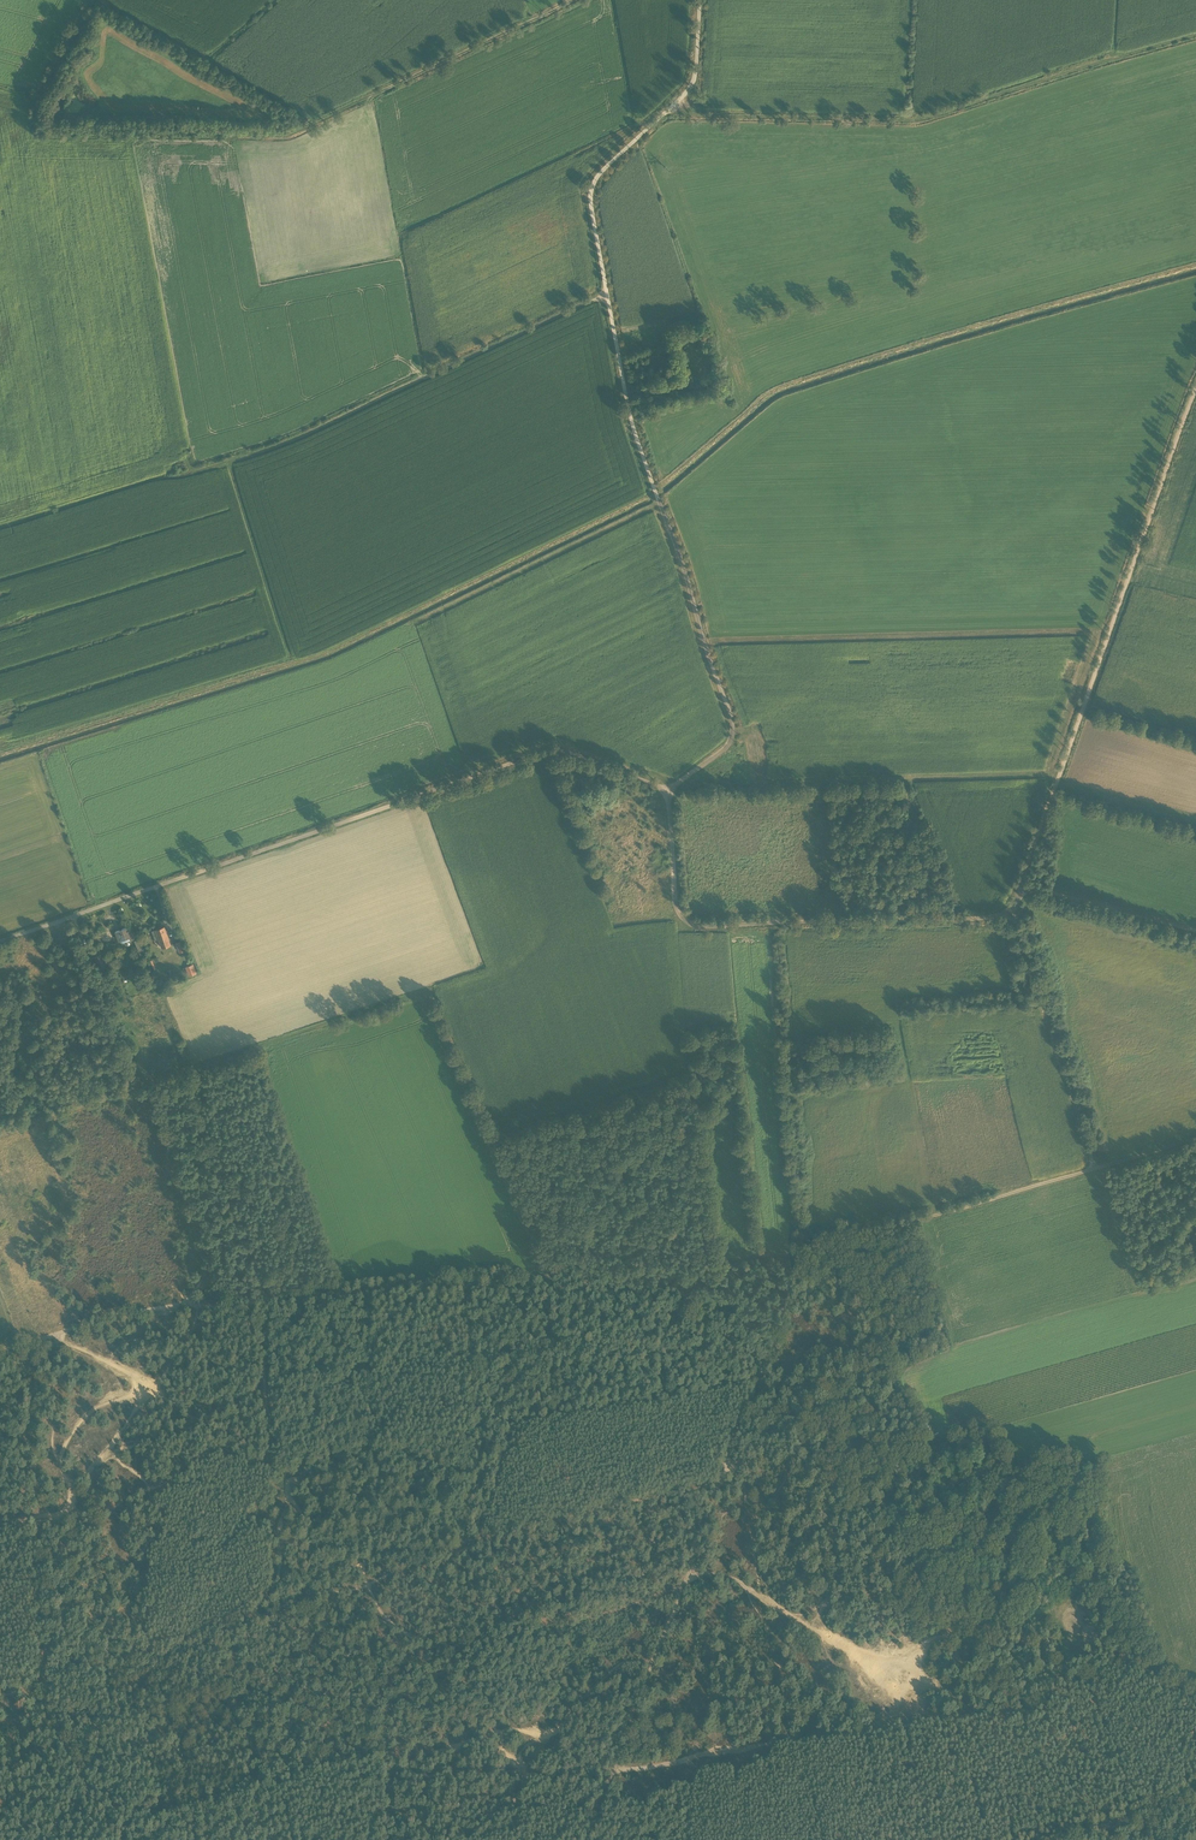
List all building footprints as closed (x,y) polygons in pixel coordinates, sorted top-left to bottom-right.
[(164,926),(152,931),(155,939),(159,938),(162,947),(171,945),(164,926)] [(124,942),(131,940),(134,938),(131,929),(128,930),(127,927),(126,927),(116,931),(115,931),(119,940),(120,941),(120,942),(121,942),(122,943),(123,943),(124,942)] [(144,953),(138,939),(135,940),(140,954),(144,953)] [(180,952),(185,950),(181,940),(176,943),(180,952)] [(100,971),(107,968),(101,954),(94,957),(100,971)] [(189,976),(196,973),(193,964),(186,967),(189,976)]
